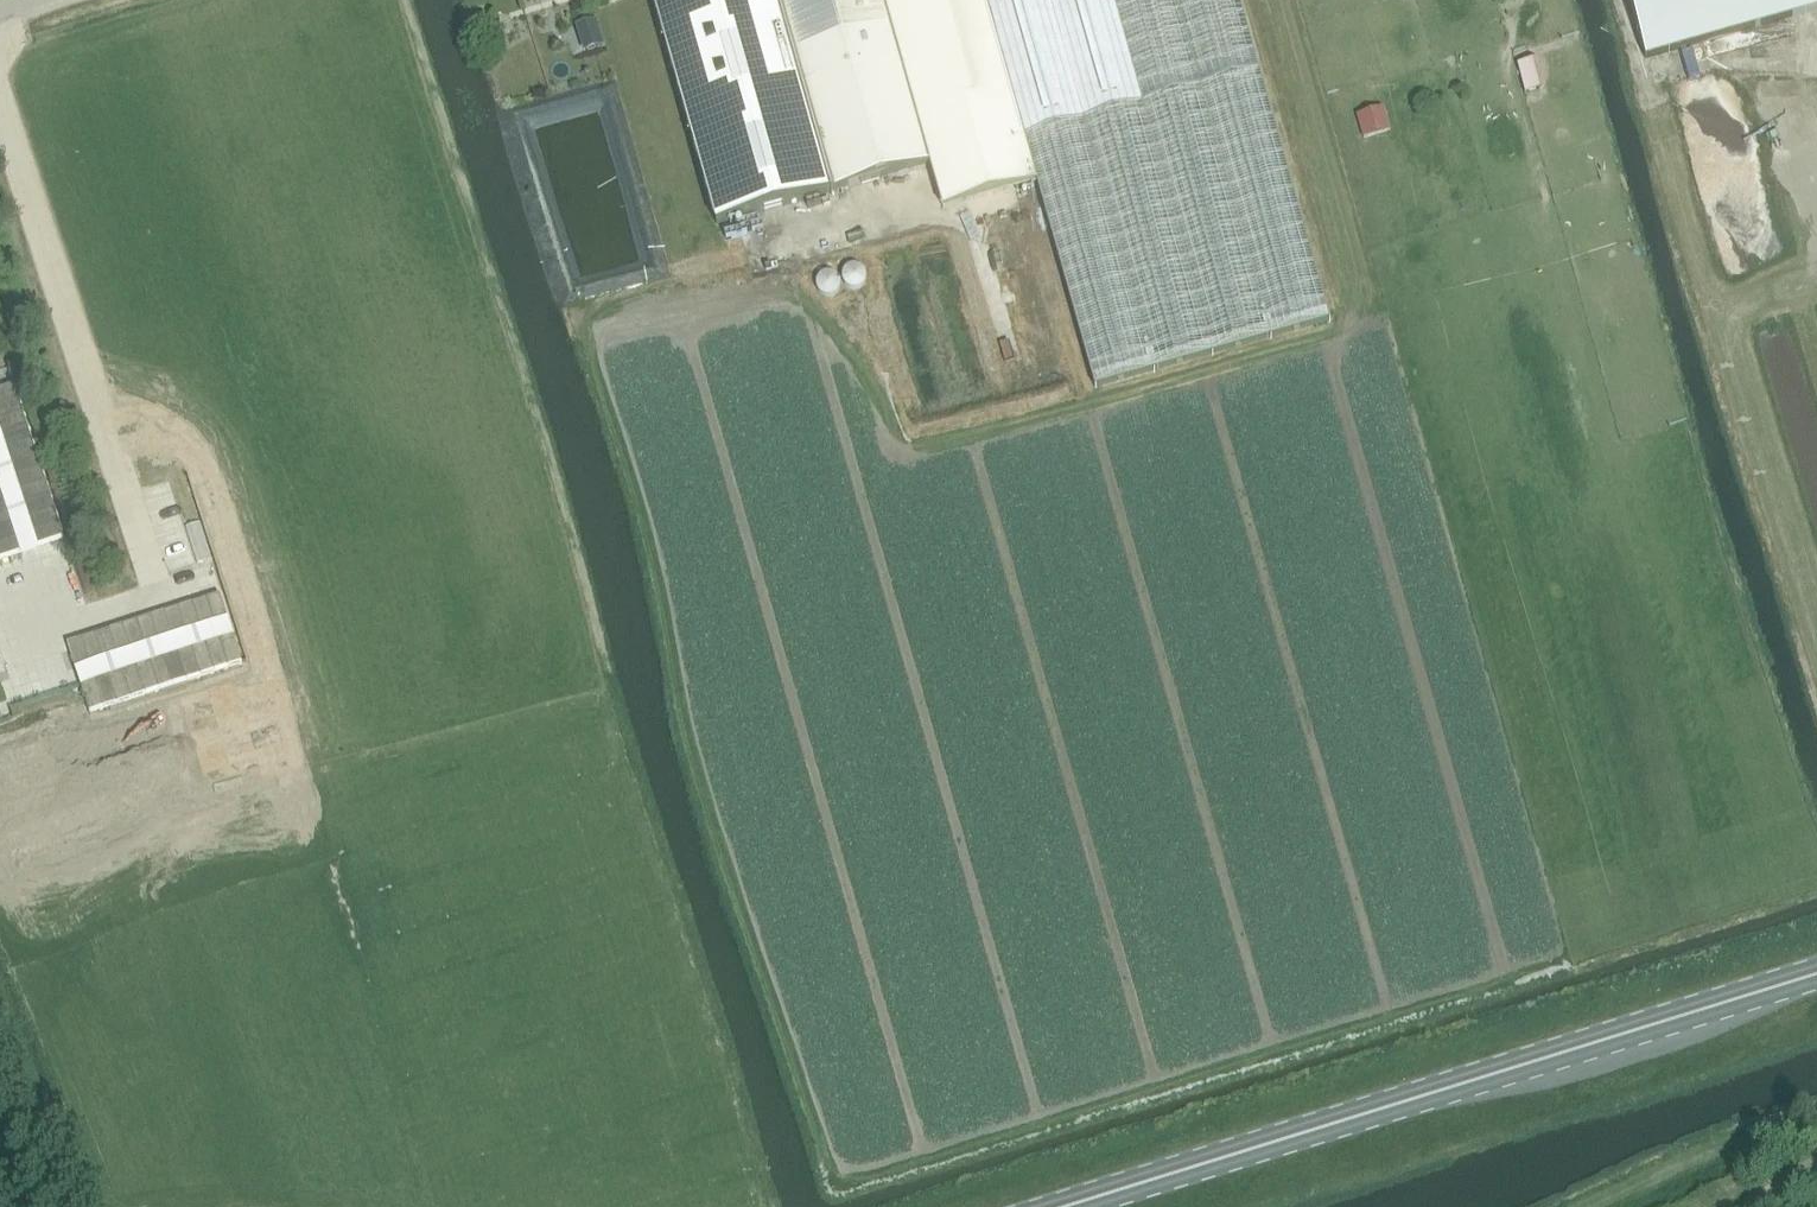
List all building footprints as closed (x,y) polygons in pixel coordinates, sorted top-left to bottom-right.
[(721,224),(835,191),(931,164),(1024,137),(984,0),(656,0),(721,224)] [(1024,137),(1037,182),(1095,387),(1331,320),(1260,69),(1240,0),(984,0),(1024,137)] [(1647,60),(1816,11),(1816,0),(1630,0),(1647,60)] [(1517,59),(1525,91),(1543,86),(1535,55),(1517,59)] [(1383,104),(1355,112),(1362,137),(1390,129),(1383,104)] [(976,199),(980,213),(1007,206),(1003,192),(976,199)] [(16,380),(13,360),(0,361),(0,382),(16,380)]
